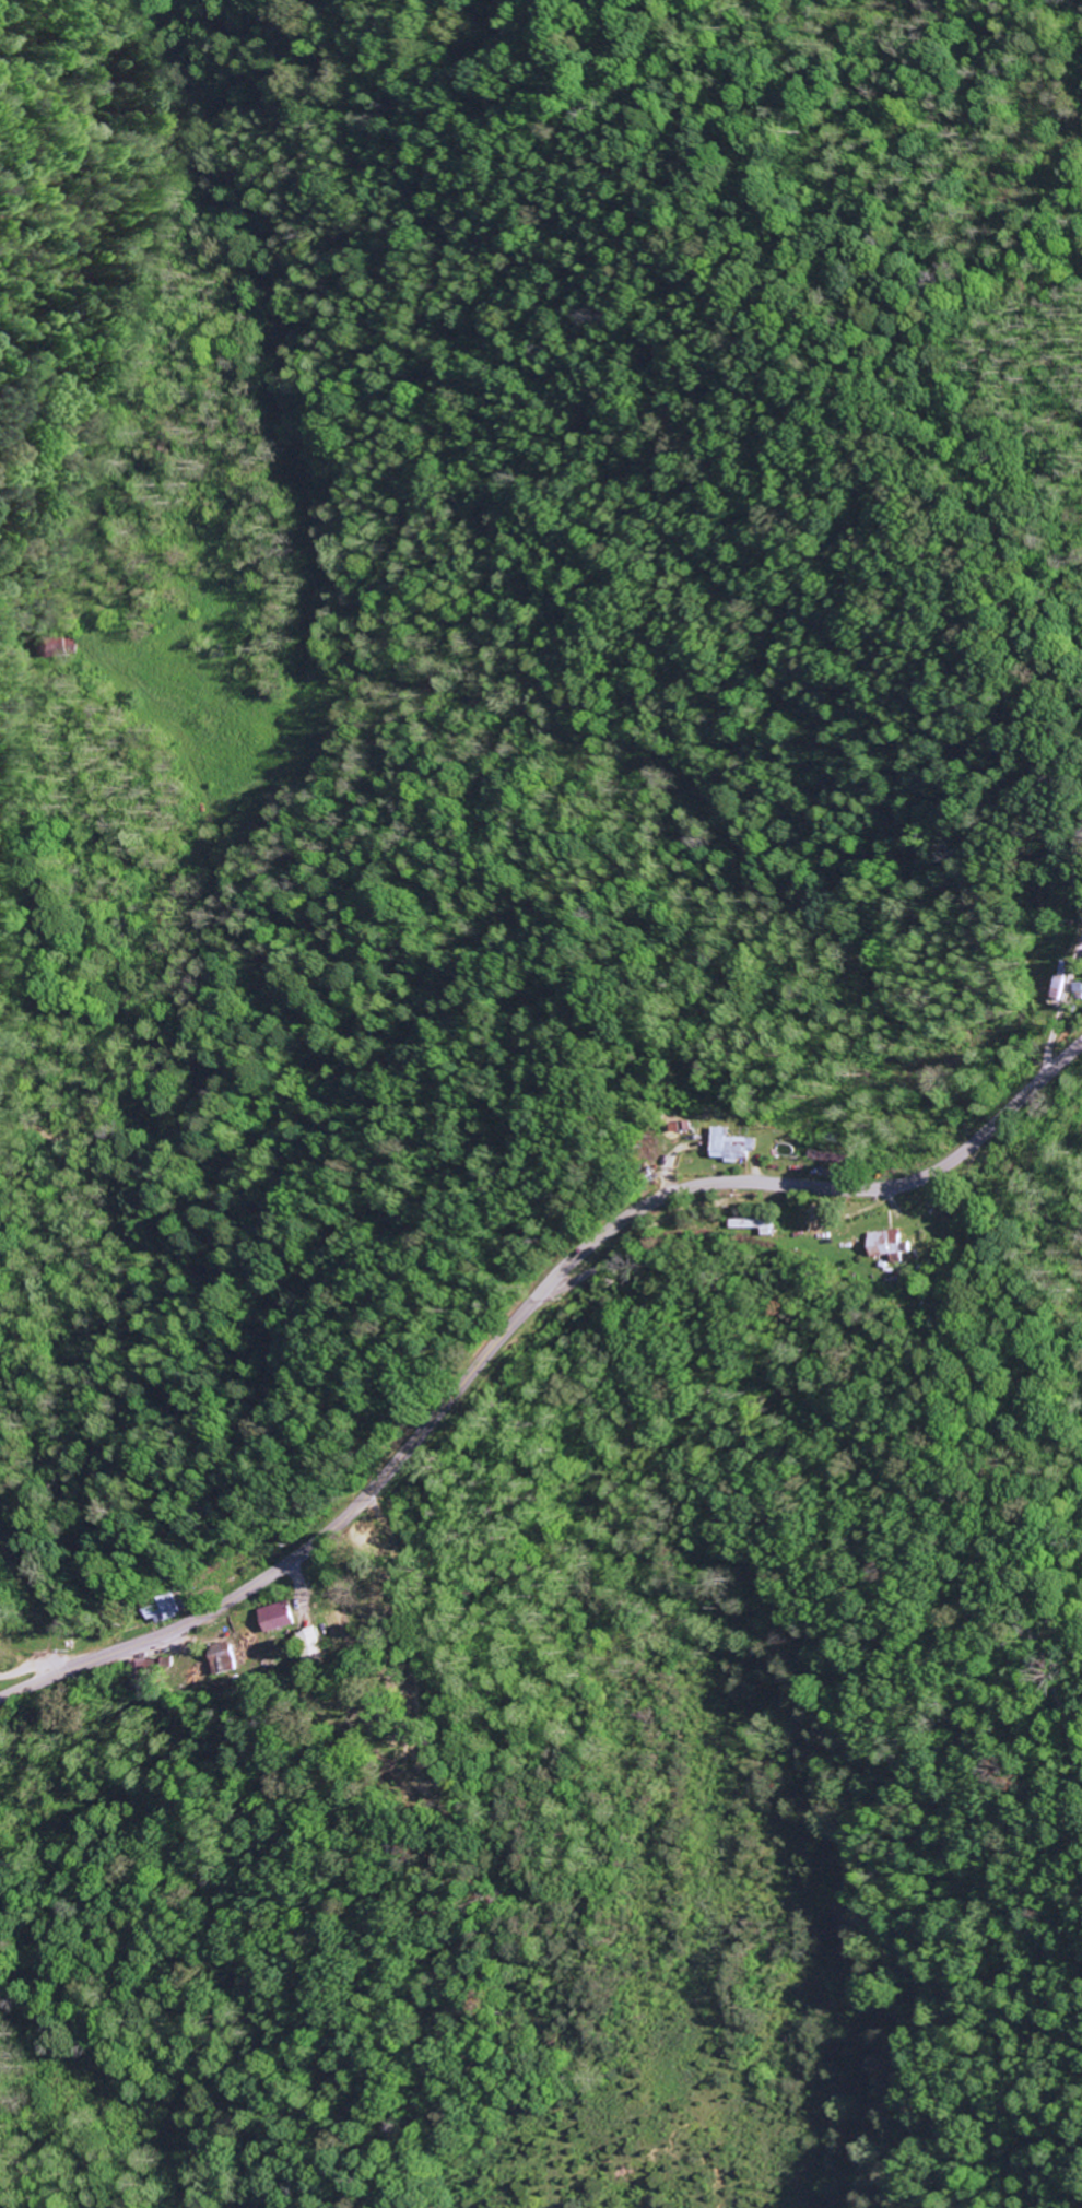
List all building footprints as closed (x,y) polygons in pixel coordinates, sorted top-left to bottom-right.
[(728,1139),(728,1129),(714,1129),(713,1160),(727,1160),(727,1163),(748,1163),(748,1153),(756,1153),(756,1140),(728,1139)] [(760,1230),(760,1237),(771,1237),(770,1221),(728,1221),(729,1231),(760,1230)] [(867,1234),(869,1259),(884,1258),(885,1264),(901,1263),(900,1255),(909,1254),(908,1243),(899,1244),(898,1232),(867,1234)] [(147,1610),(154,1627),(180,1617),(173,1600),(147,1610)] [(295,1625),(286,1601),(258,1613),(267,1636),(295,1625)] [(307,1665),(326,1658),(316,1629),(297,1635),(307,1665)]
